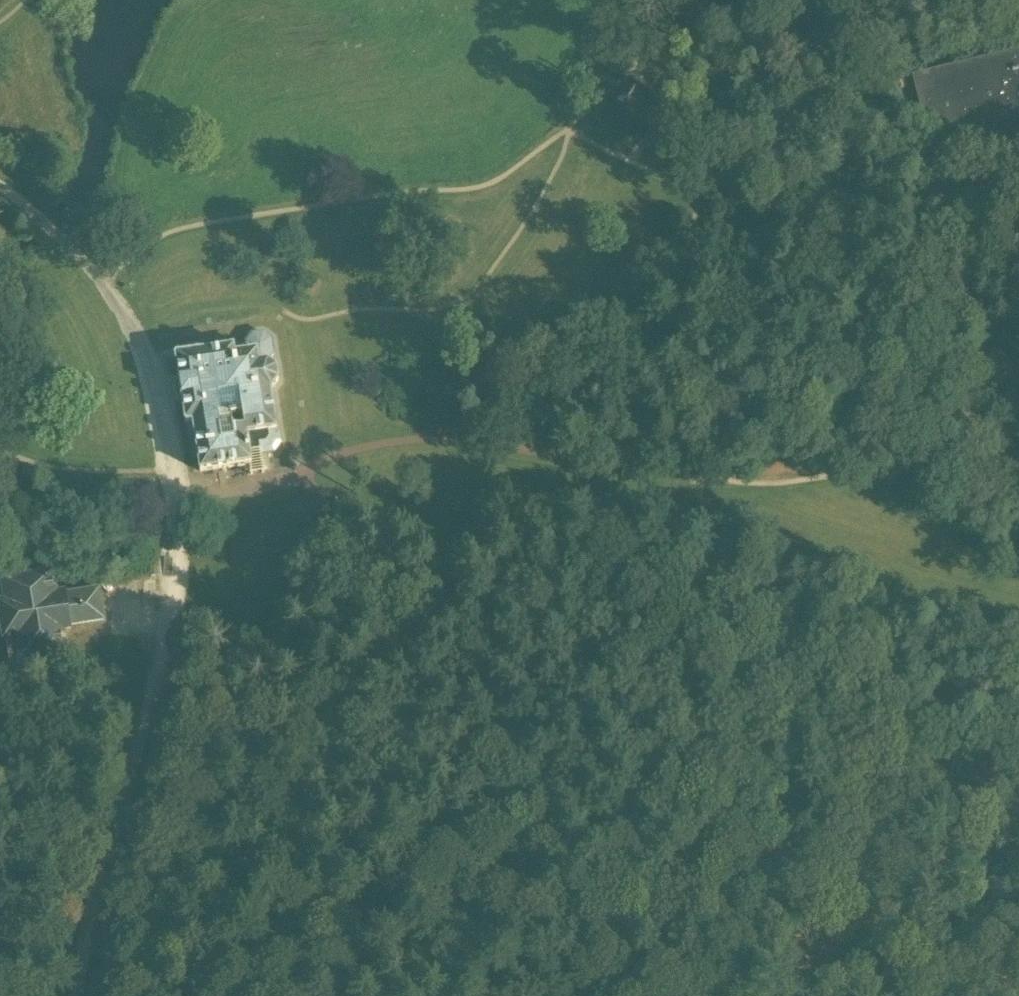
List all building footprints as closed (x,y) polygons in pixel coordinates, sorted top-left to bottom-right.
[(927,121),(926,121),(926,123),(927,122),(931,140),(930,141),(931,142),(932,142),(933,147),(934,147),(934,146),(954,141),(954,142),(956,142),(956,141),(976,136),(976,137),(977,136),(977,135),(997,130),(997,131),(999,131),(998,130),(1018,125),(1018,126),(1018,53),(1003,57),(1003,56),(1001,56),(1002,57),(981,62),(981,61),(980,62),(960,67),(959,67),(959,68),(939,73),(939,72),(937,72),(937,73),(917,78),(917,77),(916,77),(917,82),(916,83),(917,85),(918,84),(922,102),(921,102),(921,104),(922,104),(927,121)] [(176,356),(176,357),(176,359),(176,360),(177,362),(179,378),(180,382),(180,383),(180,385),(182,395),(182,396),(182,398),(183,402),(185,418),(186,420),(186,422),(187,423),(189,423),(193,422),(193,425),(195,435),(195,439),(197,448),(198,455),(199,464),(200,472),(202,471),(206,471),(214,469),(216,469),(227,467),(229,467),(237,466),(249,464),(250,464),(251,464),(251,462),(260,460),(262,460),(261,454),(257,433),(274,430),(277,430),(271,390),(272,390),(278,381),(277,369),(267,363),(259,364),(257,350),(245,342),(215,348),(213,349),(211,349),(207,350),(198,352),(198,351),(196,352),(179,355),(177,356),(176,356)] [(47,559),(3,566),(5,577),(0,578),(0,592),(2,603),(1,604),(3,619),(0,619),(0,632),(1,636),(6,635),(11,671),(26,668),(24,655),(62,649),(58,628),(68,626),(105,620),(102,607),(100,588),(63,594),(53,595),(50,574),(47,559)]
